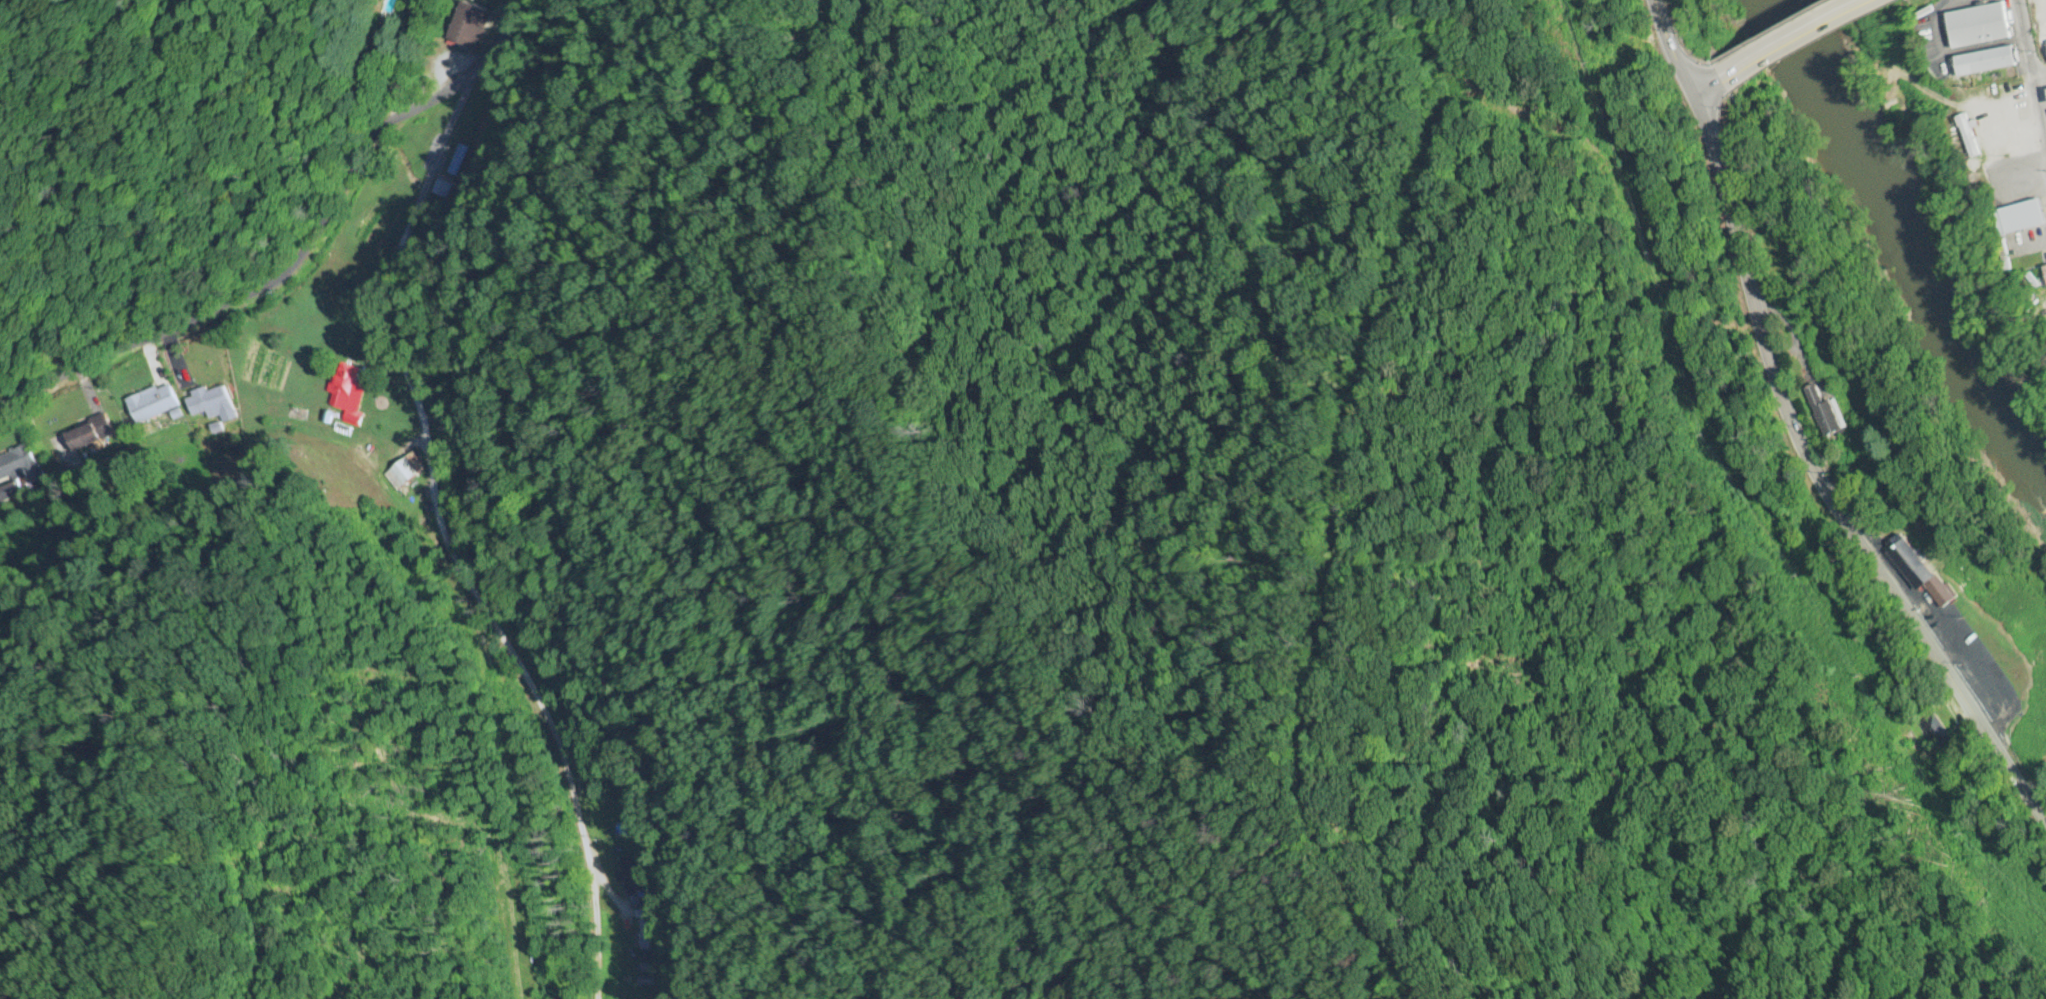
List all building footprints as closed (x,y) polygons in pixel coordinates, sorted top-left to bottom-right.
[(492,12),(463,1),(448,42),(477,52),(492,12)] [(2011,39),(2005,4),(1947,14),(1953,49),(2011,39)] [(2016,67),(2013,47),(1955,58),(1958,78),(2016,67)] [(1950,116),(1957,158),(1965,156),(1958,115),(1950,116)] [(440,182),(449,186),(467,147),(458,142),(440,182)] [(2041,201),(1995,210),(2000,237),(2045,227),(2045,224),(2041,201)] [(1825,440),(1845,430),(1824,380),(1803,389),(1825,440)] [(124,401),(134,425),(177,409),(168,384),(124,401)] [(223,386),(183,398),(189,418),(203,414),(206,422),(217,418),(219,425),(233,421),(223,386)] [(113,439),(104,417),(59,435),(67,457),(113,439)] [(9,480),(10,484),(26,478),(29,487),(42,482),(29,448),(0,459),(0,483),(9,480)] [(384,485),(399,494),(415,468),(400,459),(384,485)]
